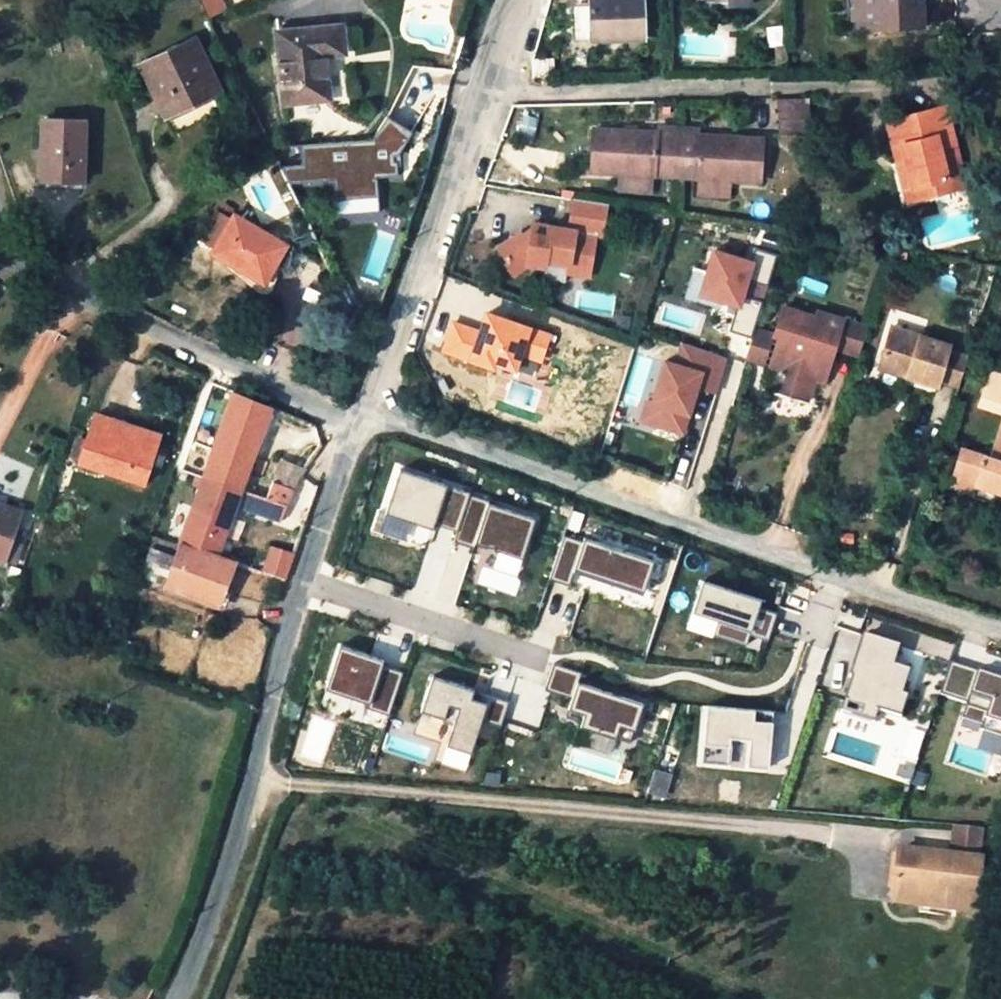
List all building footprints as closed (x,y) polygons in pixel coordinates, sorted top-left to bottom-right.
[(212,19),(227,12),(221,0),(203,0),(212,19)] [(574,8),(575,40),(591,40),(591,44),(644,41),(643,0),(591,0),(591,7),(574,8)] [(875,0),(853,0),(854,20),(875,20),(875,0)] [(875,20),(875,28),(919,28),(919,0),(875,0),(875,20)] [(340,23),(278,30),(286,102),(327,97),(323,53),(343,51),(340,23)] [(197,42),(154,64),(169,96),(160,101),(170,121),(223,95),(197,42)] [(554,77),(553,58),(533,59),(533,77),(554,77)] [(144,68),(160,101),(169,96),(154,64),(144,68)] [(782,119),(809,119),(808,100),(779,99),(780,119),(782,119)] [(888,122),(898,162),(907,160),(918,201),(964,190),(944,108),(888,122)] [(412,132),(387,116),(372,140),(273,147),(293,187),(332,184),(335,204),(378,199),(376,180),(398,179),(397,155),(412,132)] [(810,133),(809,119),(782,119),(782,134),(810,133)] [(85,123),(43,123),(42,182),(84,183),(85,123)] [(591,171),(619,173),(652,175),(676,176),(679,129),(657,128),(657,133),(593,130),(591,171)] [(676,176),(697,177),(731,179),(761,181),(763,140),(700,136),(700,130),(679,129),(676,176)] [(907,160),(898,162),(907,203),(918,201),(907,160)] [(652,175),(619,173),(618,190),(651,192),(652,175)] [(731,179),(697,177),(696,195),(731,197),(731,179)] [(378,199),(335,204),(336,218),(379,214),(378,199)] [(546,236),(530,234),(521,241),(515,233),(496,248),(515,274),(526,264),(546,268),(548,253),(570,256),(567,273),(590,277),(596,233),(603,233),(607,206),(573,201),(569,229),(548,225),(546,236)] [(291,248),(239,215),(215,252),(267,286),(291,248)] [(707,272),(700,296),(728,304),(725,313),(734,315),(739,298),(759,304),(775,254),(752,248),(748,263),(712,252),(707,272)] [(700,296),(707,272),(698,270),(689,303),(725,313),(728,304),(700,296)] [(778,369),(770,391),(799,400),(809,367),(826,362),(829,352),(854,360),(865,326),(817,312),(814,318),(780,308),(771,336),(776,338),(767,366),(778,369)] [(481,333),(453,323),(443,353),(515,377),(521,357),(542,364),(552,335),(487,313),(481,333)] [(939,384),(953,388),(963,360),(947,356),(950,346),(892,328),(878,365),(908,374),(906,379),(938,389),(939,384)] [(771,336),(753,330),(744,359),(767,366),(776,338),(771,336)] [(663,361),(650,403),(660,406),(654,425),(681,433),(687,413),(682,412),(685,404),(690,406),(695,386),(714,392),(725,358),(681,342),(674,364),(663,361)] [(983,371),(973,406),(999,413),(988,454),(955,445),(944,485),(983,496),(984,492),(996,495),(995,500),(1000,501),(1000,376),(983,371)] [(202,479),(238,491),(270,408),(233,392),(202,479)] [(660,406),(650,403),(645,401),(639,420),(654,425),(660,406)] [(80,469),(101,475),(104,466),(148,478),(157,441),(94,423),(80,469)] [(282,463),(268,501),(287,507),(294,486),(309,464),(301,460),(296,468),(282,463)] [(146,487),(148,478),(104,466),(101,475),(146,487)] [(395,516),(396,511),(415,517),(457,531),(470,494),(470,493),(400,469),(385,513),(395,516)] [(238,491),(202,479),(195,477),(192,486),(198,488),(165,587),(217,606),(231,570),(239,573),(241,567),(216,557),(234,505),(238,491)] [(263,516),(268,501),(238,491),(234,505),(263,516)] [(470,494),(457,531),(454,542),(474,548),(476,544),(487,548),(488,546),(494,548),(494,550),(522,559),(536,518),(489,503),(490,501),(470,494)] [(7,557),(24,507),(0,499),(0,555),(7,557)] [(268,501),(263,516),(282,523),(287,507),(268,501)] [(396,511),(395,516),(413,522),(415,517),(396,511)] [(570,586),(575,570),(644,592),(654,561),(585,538),(583,542),(564,535),(549,579),(570,586)] [(284,584),(292,555),(274,551),(269,564),(252,557),(248,570),(284,584)] [(148,552),(146,567),(167,569),(169,555),(148,552)] [(744,645),(747,634),(765,640),(774,613),(745,604),(747,595),(703,581),(692,613),(718,621),(714,635),(744,645)] [(909,673),(893,668),(899,649),(862,637),(852,667),(865,672),(862,682),(851,678),(839,714),(873,725),(877,714),(899,721),(906,698),(901,697),(909,673)] [(403,672),(382,665),(384,661),(340,646),(325,689),(369,703),(367,708),(389,715),(403,672)] [(967,703),(962,718),(982,725),(980,730),(1000,737),(1000,680),(966,667),(950,662),(939,694),(967,703)] [(544,690),(555,694),(549,710),(558,713),(555,723),(565,726),(563,731),(613,748),(617,735),(631,740),(643,703),(578,682),(581,672),(553,663),(549,677),(544,690)] [(475,690),(432,676),(421,711),(454,722),(446,745),(472,754),(482,723),(501,729),(510,702),(483,693),(480,701),(472,698),(475,690)] [(766,737),(768,711),(707,705),(702,763),(728,765),(730,738),(749,740),(747,767),(768,769),(771,738),(766,737)] [(617,735),(613,748),(627,753),(631,740),(617,735)] [(974,910),(984,835),(951,832),(948,856),(898,849),(892,900),(974,910)]
